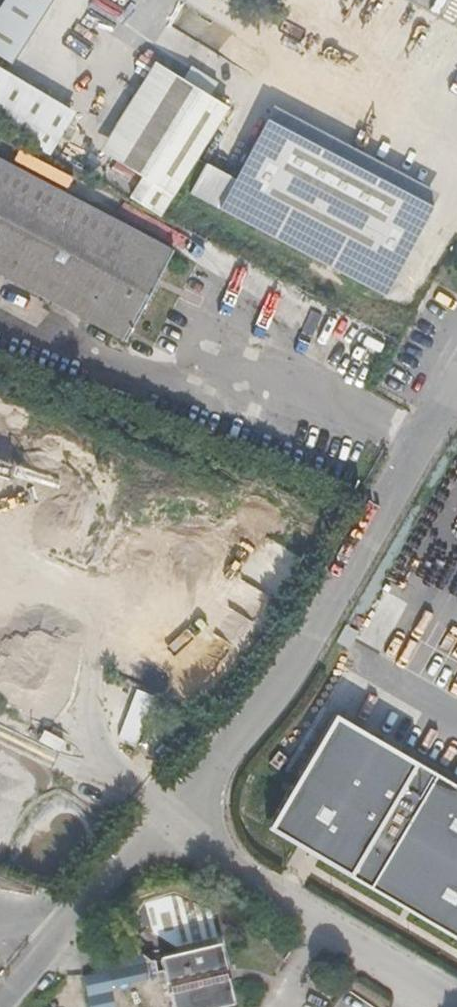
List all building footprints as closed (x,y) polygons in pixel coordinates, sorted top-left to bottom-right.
[(15,61),(52,0),(3,0),(0,5),(0,52),(15,61)] [(215,76),(190,61),(181,75),(174,70),(161,93),(121,156),(114,167),(141,184),(131,202),(161,218),(177,192),(173,189),(227,102),(207,90),(215,76)] [(77,108),(0,66),(0,120),(54,149),(77,108)] [(121,156),(161,93),(140,79),(101,143),(121,156)] [(267,120),(220,209),(385,295),(432,206),(267,120)] [(128,343),(176,253),(0,160),(0,277),(128,343)] [(138,687),(119,736),(136,742),(155,693),(138,687)] [(191,713),(181,709),(174,727),(185,730),(191,713)] [(333,715),(263,837),(456,948),(456,787),(333,715)] [(180,1006),(242,1006),(228,948),(169,961),(180,1006)] [(84,969),(91,1006),(117,1006),(113,985),(164,975),(162,963),(150,966),(148,956),(84,969)]
